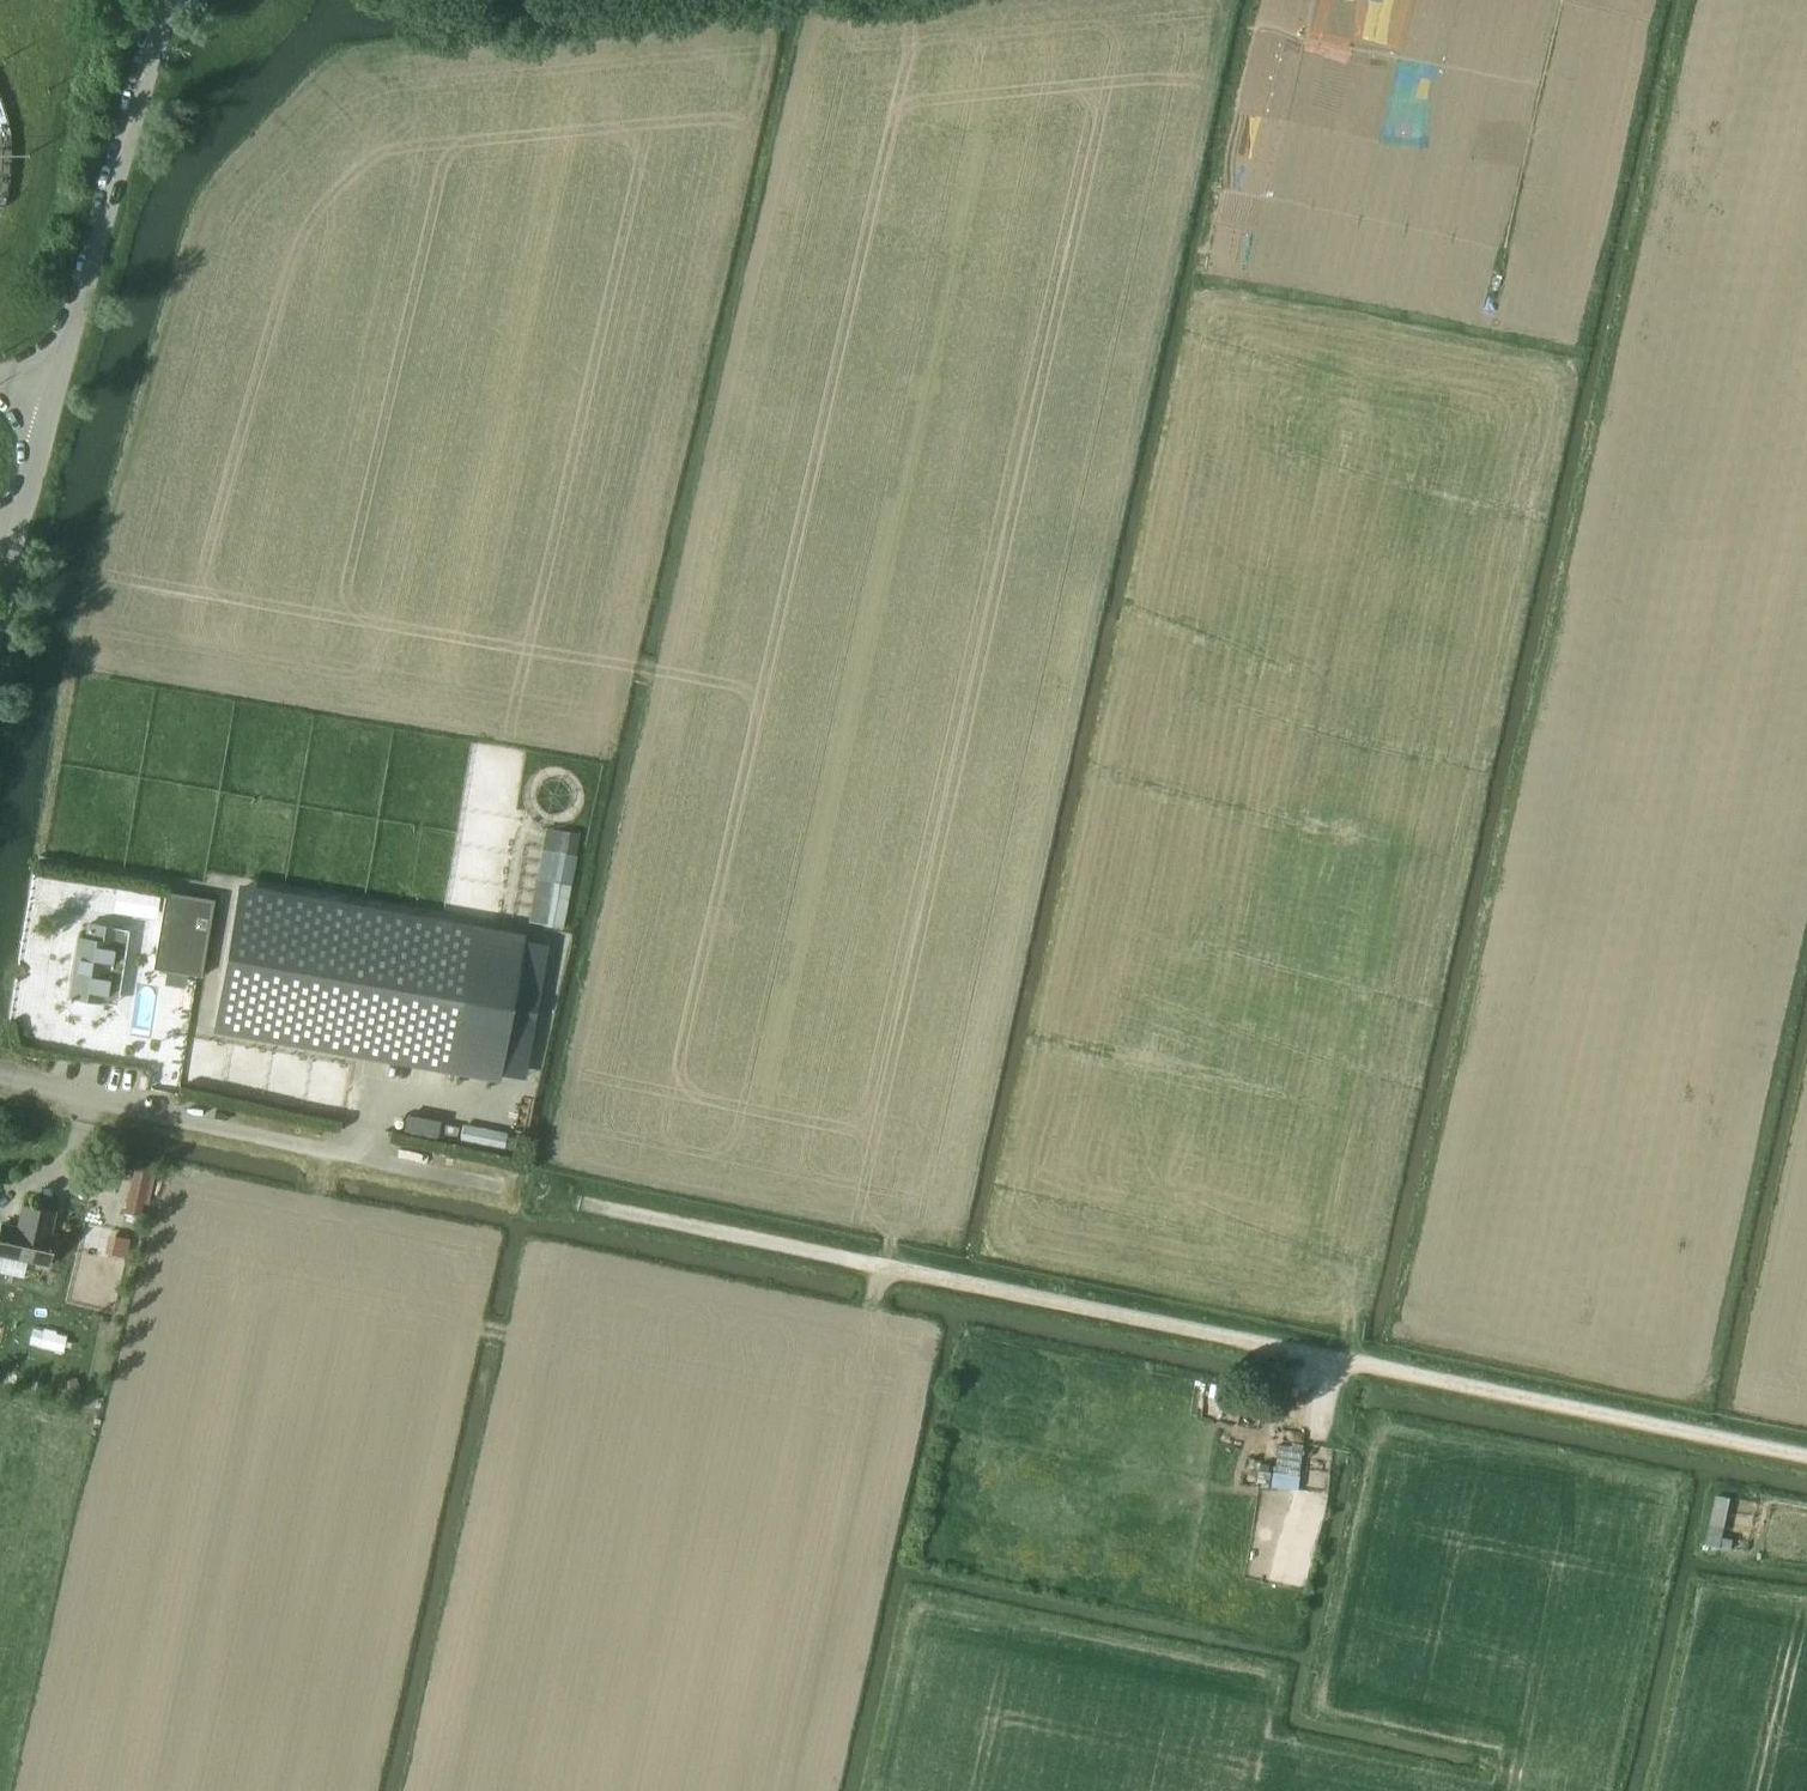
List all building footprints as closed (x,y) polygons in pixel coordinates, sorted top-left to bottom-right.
[(562,841),(546,925),(560,928),(576,844),(562,841)] [(34,876),(8,1025),(19,1011),(25,1015),(22,1029),(33,1031),(38,1002),(44,994),(30,991),(33,977),(40,982),(41,979),(51,965),(24,944),(39,947),(40,941),(48,931),(35,922),(44,911),(77,916),(58,902),(66,891),(46,875),(36,874),(34,876)] [(156,917),(159,891),(116,885),(112,911),(156,917)] [(200,976),(213,900),(165,892),(152,968),(200,976)] [(231,895),(210,1030),(496,1076),(518,940),(231,895)] [(102,1011),(112,944),(118,944),(120,929),(87,924),(85,939),(76,937),(66,1006),(72,1010),(95,1014),(102,1011)] [(407,1112),(404,1129),(442,1136),(445,1119),(407,1112)] [(506,1129),(462,1121),(458,1142),(502,1150),(506,1129)] [(127,1211),(144,1214),(152,1164),(134,1161),(127,1211)] [(54,1234),(50,1233),(54,1212),(21,1205),(17,1226),(1,1223),(0,1229),(0,1255),(47,1265),(54,1234)] [(110,1234),(108,1249),(127,1252),(129,1236),(110,1234)] [(1304,1443),(1279,1440),(1276,1468),(1302,1471),(1304,1443)] [(1298,1486),(1301,1473),(1277,1469),(1274,1482),(1298,1486)]
